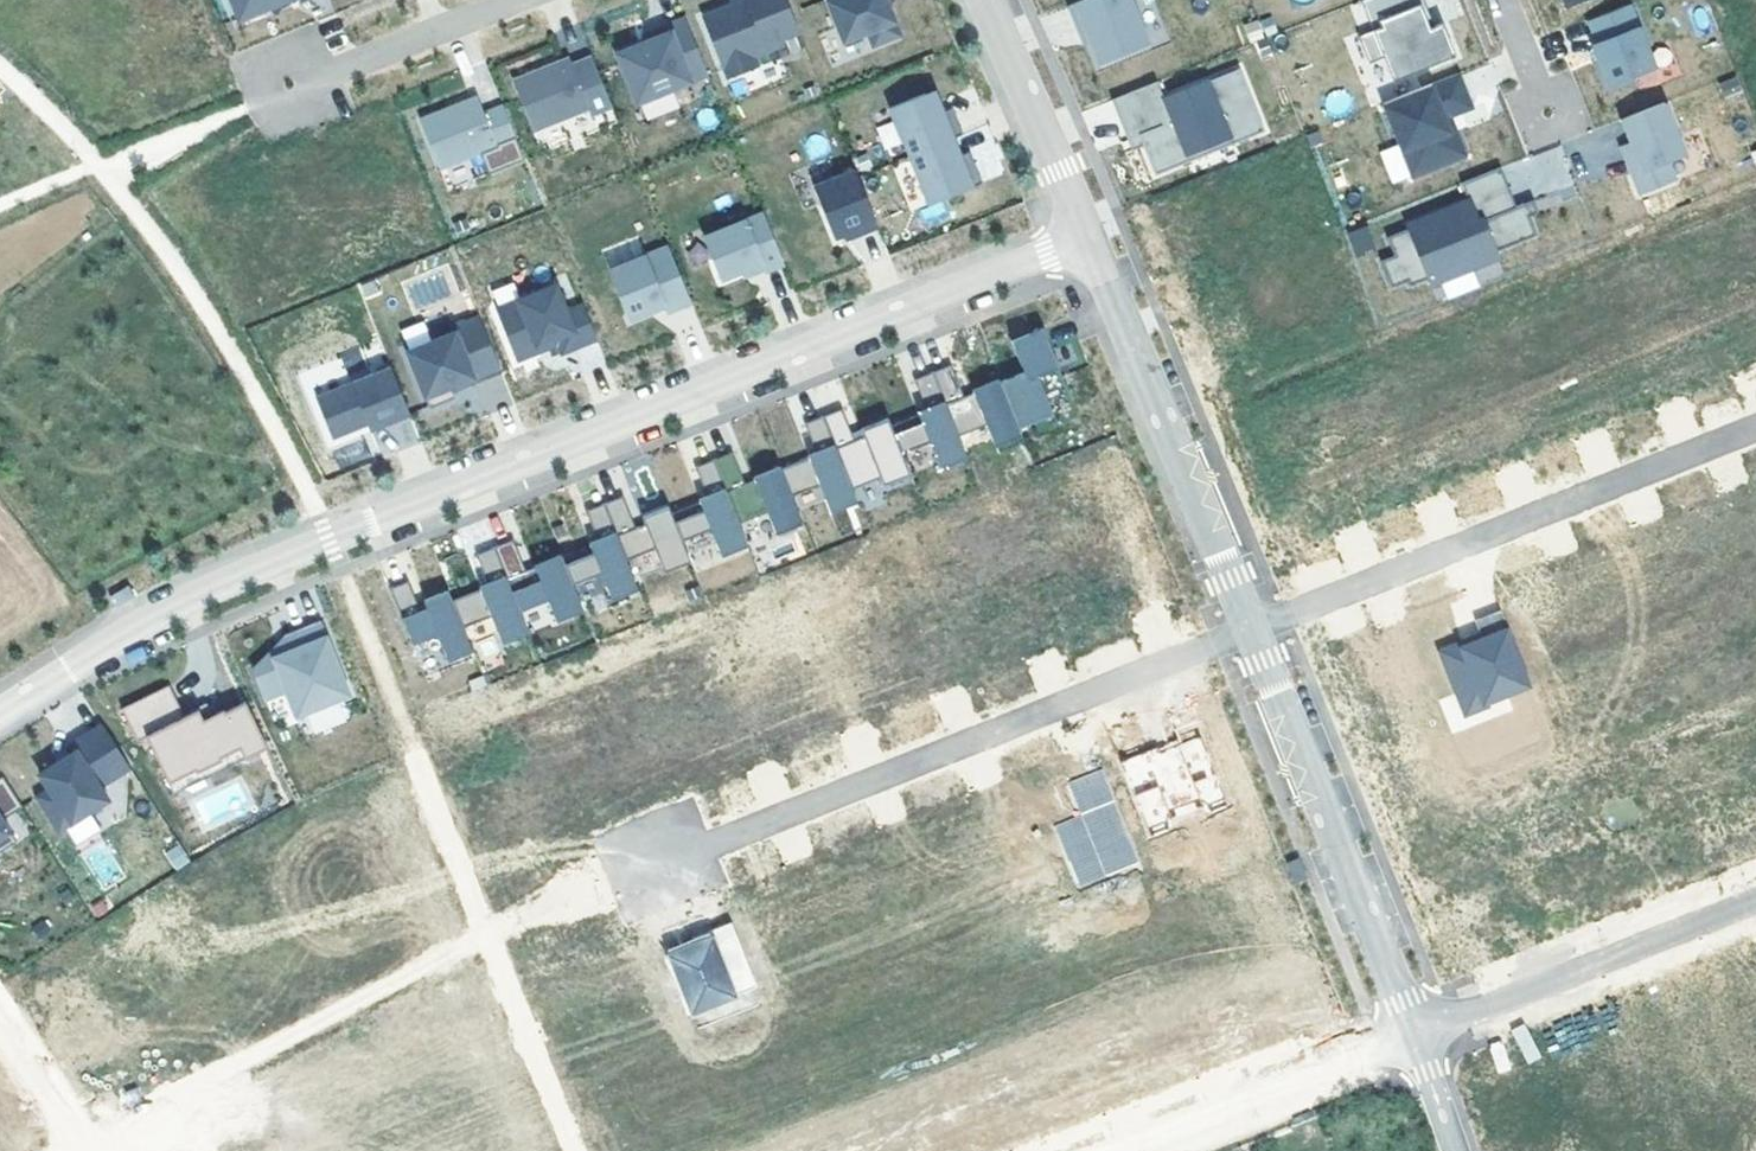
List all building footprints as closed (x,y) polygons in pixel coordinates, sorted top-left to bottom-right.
[(238,17),(280,0),(231,0),(238,17)] [(701,14),(726,75),(756,63),(752,54),(781,42),(779,36),(797,29),(785,0),(735,0),(729,2),(701,14)] [(841,40),(866,30),(871,44),(898,33),(886,1),(885,0),(825,0),(841,40)] [(1149,43),(1131,0),(1083,0),(1069,6),(1078,28),(1084,25),(1091,42),(1100,64),(1149,43)] [(1382,25),(1373,29),(1359,34),(1370,61),(1384,55),(1393,78),(1456,53),(1443,21),(1435,24),(1430,26),(1421,3),(1425,1),(1425,0),(1371,0),(1382,25)] [(1373,29),(1382,25),(1371,0),(1362,0),(1373,29)] [(1425,1),(1421,3),(1430,26),(1435,24),(1425,1)] [(1630,2),(1589,18),(1598,40),(1605,58),(1599,60),(1609,84),(1655,66),(1630,2)] [(642,40),(614,51),(634,101),(706,72),(683,16),(648,30),(651,36),(642,40)] [(1250,41),(1277,32),(1271,16),(1245,25),(1250,41)] [(1091,42),(1084,25),(1078,28),(1085,44),(1091,42)] [(648,30),(640,33),(642,40),(651,36),(648,30)] [(1598,40),(1592,43),(1599,60),(1605,58),(1598,40)] [(568,55),(511,78),(531,128),(586,106),(589,112),(610,104),(590,54),(570,62),(568,55)] [(1157,79),(1112,97),(1128,137),(1140,132),(1144,142),(1156,171),(1191,157),(1188,149),(1227,134),(1231,141),(1264,128),(1239,67),(1164,97),(1157,79)] [(1459,70),(1383,101),(1412,174),(1466,153),(1456,127),(1451,129),(1446,116),(1451,114),(1473,105),(1459,70)] [(932,86),(888,103),(908,152),(951,135),(961,131),(954,112),(944,116),(941,108),(932,86)] [(1332,117),(1352,110),(1345,88),(1325,95),(1332,117)] [(476,93),(418,116),(438,166),(478,150),(487,171),(523,157),(501,102),(482,110),(476,93)] [(1668,160),(1685,153),(1664,100),(1621,117),(1631,140),(1642,169),(1632,173),(1640,192),(1675,178),(1668,160)] [(951,104),(941,108),(944,116),(954,112),(951,104)] [(1451,114),(1446,116),(1451,129),(1456,127),(1451,114)] [(892,122),(876,127),(885,150),(900,145),(892,122)] [(1140,132),(1128,137),(1132,147),(1144,142),(1140,132)] [(951,135),(908,152),(927,201),(980,180),(972,158),(962,162),(959,154),(951,135)] [(1621,143),(1632,173),(1642,169),(1631,140),(1621,143)] [(969,150),(959,154),(962,162),(972,158),(969,150)] [(1395,254),(1381,259),(1391,284),(1408,278),(1410,283),(1429,275),(1432,282),(1497,255),(1494,249),(1536,232),(1528,214),(1523,202),(1516,205),(1500,165),(1461,181),(1467,198),(1407,222),(1409,226),(1387,235),(1395,254)] [(854,168),(812,185),(834,239),(843,235),(855,231),(857,236),(878,228),(854,168)] [(1533,198),(1523,202),(1528,214),(1537,210),(1533,198)] [(919,212),(926,226),(949,214),(942,200),(919,212)] [(762,212),(703,235),(721,279),(741,271),(761,263),(763,269),(764,271),(783,264),(762,212)] [(1366,226),(1347,235),(1357,256),(1376,247),(1366,226)] [(855,231),(843,235),(845,241),(857,236),(855,231)] [(667,246),(608,269),(628,319),(662,306),(665,312),(690,302),(667,246)] [(761,263),(741,271),(743,277),(763,269),(761,263)] [(557,290),(497,314),(518,367),(540,358),(538,353),(557,345),(563,360),(598,346),(584,310),(568,317),(557,290)] [(453,332),(405,351),(428,407),(454,397),(452,392),(449,387),(472,378),(474,383),(501,372),(478,316),(451,327),(453,332)] [(1023,371),(999,380),(1017,426),(1051,412),(1046,398),(1066,390),(1041,327),(1010,339),(1023,371)] [(950,363),(931,371),(957,435),(985,423),(994,446),(1020,435),(1017,426),(999,380),(962,395),(950,363)] [(389,366),(313,396),(331,439),(366,425),(369,431),(409,415),(389,366)] [(926,410),(889,425),(900,451),(928,440),(939,468),(966,457),(957,435),(931,371),(913,378),(926,410)] [(472,378),(449,387),(452,392),(474,383),(472,378)] [(840,408),(822,415),(842,466),(871,455),(882,483),(908,473),(900,451),(889,425),(887,418),(859,429),(862,436),(853,440),(840,408)] [(816,455),(780,469),(790,494),(819,482),(828,505),(853,494),(842,466),(822,415),(803,423),(816,455)] [(731,452),(712,459),(733,511),(761,500),(772,527),(799,517),(790,494),(780,469),(744,483),(731,452)] [(707,499),(670,513),(677,531),(706,519),(715,543),(741,532),(733,511),(712,459),(694,467),(707,499)] [(1149,586),(1113,494),(1045,521),(1058,556),(1042,562),(1061,610),(1088,599),(1092,608),(1149,586)] [(622,496),(603,504),(623,554),(651,543),(663,571),(689,560),(677,531),(670,513),(668,507),(641,517),(644,524),(634,528),(622,496)] [(597,543),(561,558),(570,581),(598,570),(607,592),(634,581),(623,554),(603,504),(584,511),(597,543)] [(1688,535),(1708,583),(1727,575),(1742,612),(1755,606),(1755,541),(1742,546),(1730,517),(1688,535)] [(512,540),(493,548),(513,598),(542,587),(553,614),(579,604),(570,581),(561,558),(525,572),(512,540)] [(1042,620),(1012,541),(965,560),(973,578),(942,590),(963,644),(994,632),(996,638),(1042,620)] [(488,587),(451,602),(462,629),(490,617),(502,646),(528,635),(513,598),(493,548),(475,555),(488,587)] [(1588,581),(1521,607),(1541,660),(1609,634),(1588,581)] [(408,582),(390,589),(413,646),(437,636),(448,663),(472,653),(462,629),(451,602),(447,592),(423,601),(427,609),(420,612),(408,582)] [(127,585),(109,596),(115,607),(133,596),(127,585)] [(1445,649),(1442,654),(1466,713),(1486,704),(1484,700),(1530,682),(1501,609),(1474,619),(1480,635),(1482,638),(1463,646),(1461,642),(1445,649)] [(273,660),(251,669),(263,699),(284,690),(294,715),(348,694),(318,620),(283,633),(289,649),(271,656),(273,660)] [(1480,635),(1461,642),(1463,646),(1482,638),(1480,635)] [(1416,651),(1349,677),(1390,783),(1457,758),(1416,651)] [(169,690),(121,713),(137,746),(146,742),(169,788),(240,753),(245,764),(268,753),(246,707),(226,717),(224,714),(210,721),(204,724),(199,714),(185,721),(169,690)] [(205,711),(199,714),(204,724),(210,721),(205,711)] [(47,790),(35,797),(58,831),(107,799),(115,812),(144,793),(99,724),(69,744),(73,751),(75,754),(57,765),(56,762),(37,774),(47,790)] [(1157,746),(1119,761),(1149,835),(1167,828),(1171,819),(1200,808),(1209,812),(1226,805),(1199,736),(1178,744),(1159,752),(1157,746)] [(1176,739),(1157,746),(1159,752),(1178,744),(1176,739)] [(73,751),(56,762),(57,765),(75,754),(73,751)] [(240,753),(169,788),(174,799),(245,764),(240,753)] [(1084,897),(1143,874),(1102,771),(1060,787),(1074,821),(1057,828),(1084,897)] [(19,807),(0,777),(0,819),(19,807)] [(1527,920),(1485,820),(1419,848),(1460,947),(1527,920)] [(13,842),(0,821),(0,850),(13,842)] [(1299,859),(1285,864),(1291,882),(1305,877),(1299,859)] [(694,944),(667,955),(690,1012),(755,987),(730,922),(707,931),(710,938),(694,944)] [(707,931),(691,938),(694,944),(710,938),(707,931)]
